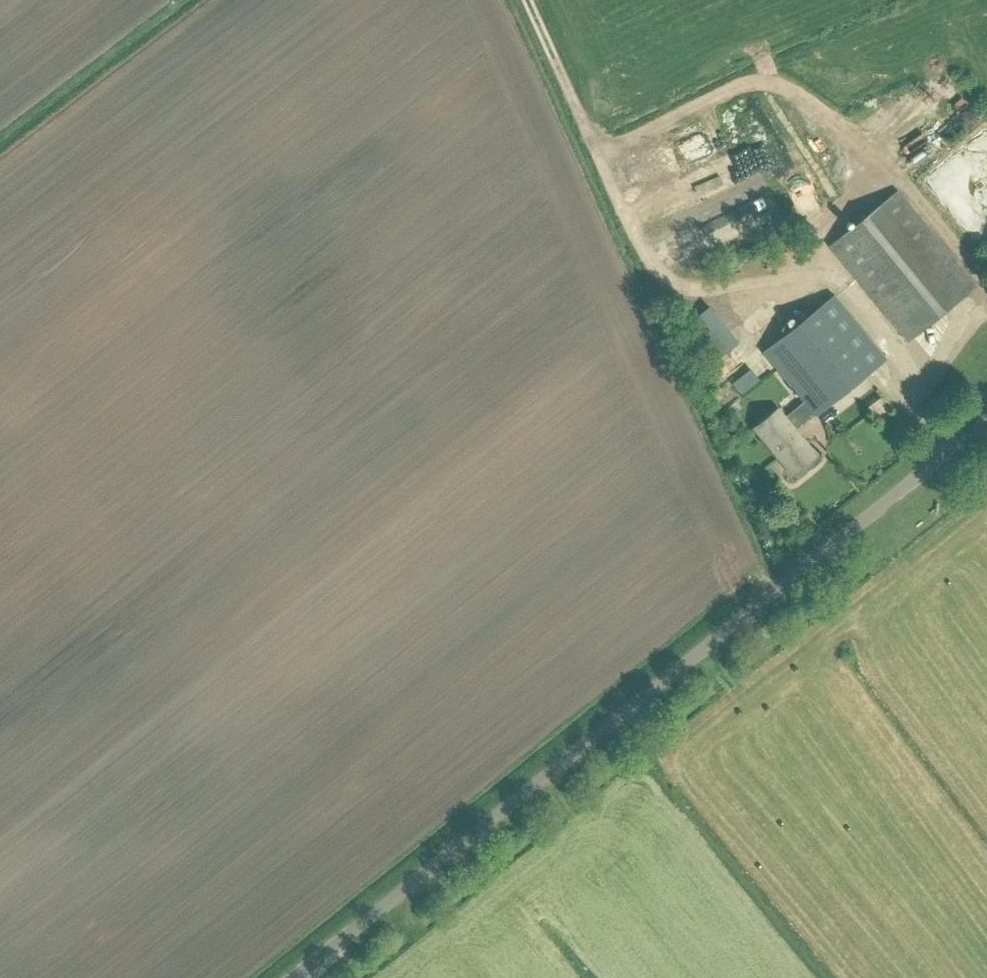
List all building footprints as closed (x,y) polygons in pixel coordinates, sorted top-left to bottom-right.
[(907,341),(976,285),(898,189),(829,245),(907,341)] [(817,416),(887,360),(835,295),(765,351),(805,401),(787,415),(779,406),(753,427),(791,475),(818,453),(798,428),(815,414),(817,416)] [(734,331),(734,311),(706,312),(707,332),(734,331)] [(750,368),(731,383),(740,394),(759,379),(750,368)] [(763,641),(770,636),(763,627),(756,633),(763,641)]
